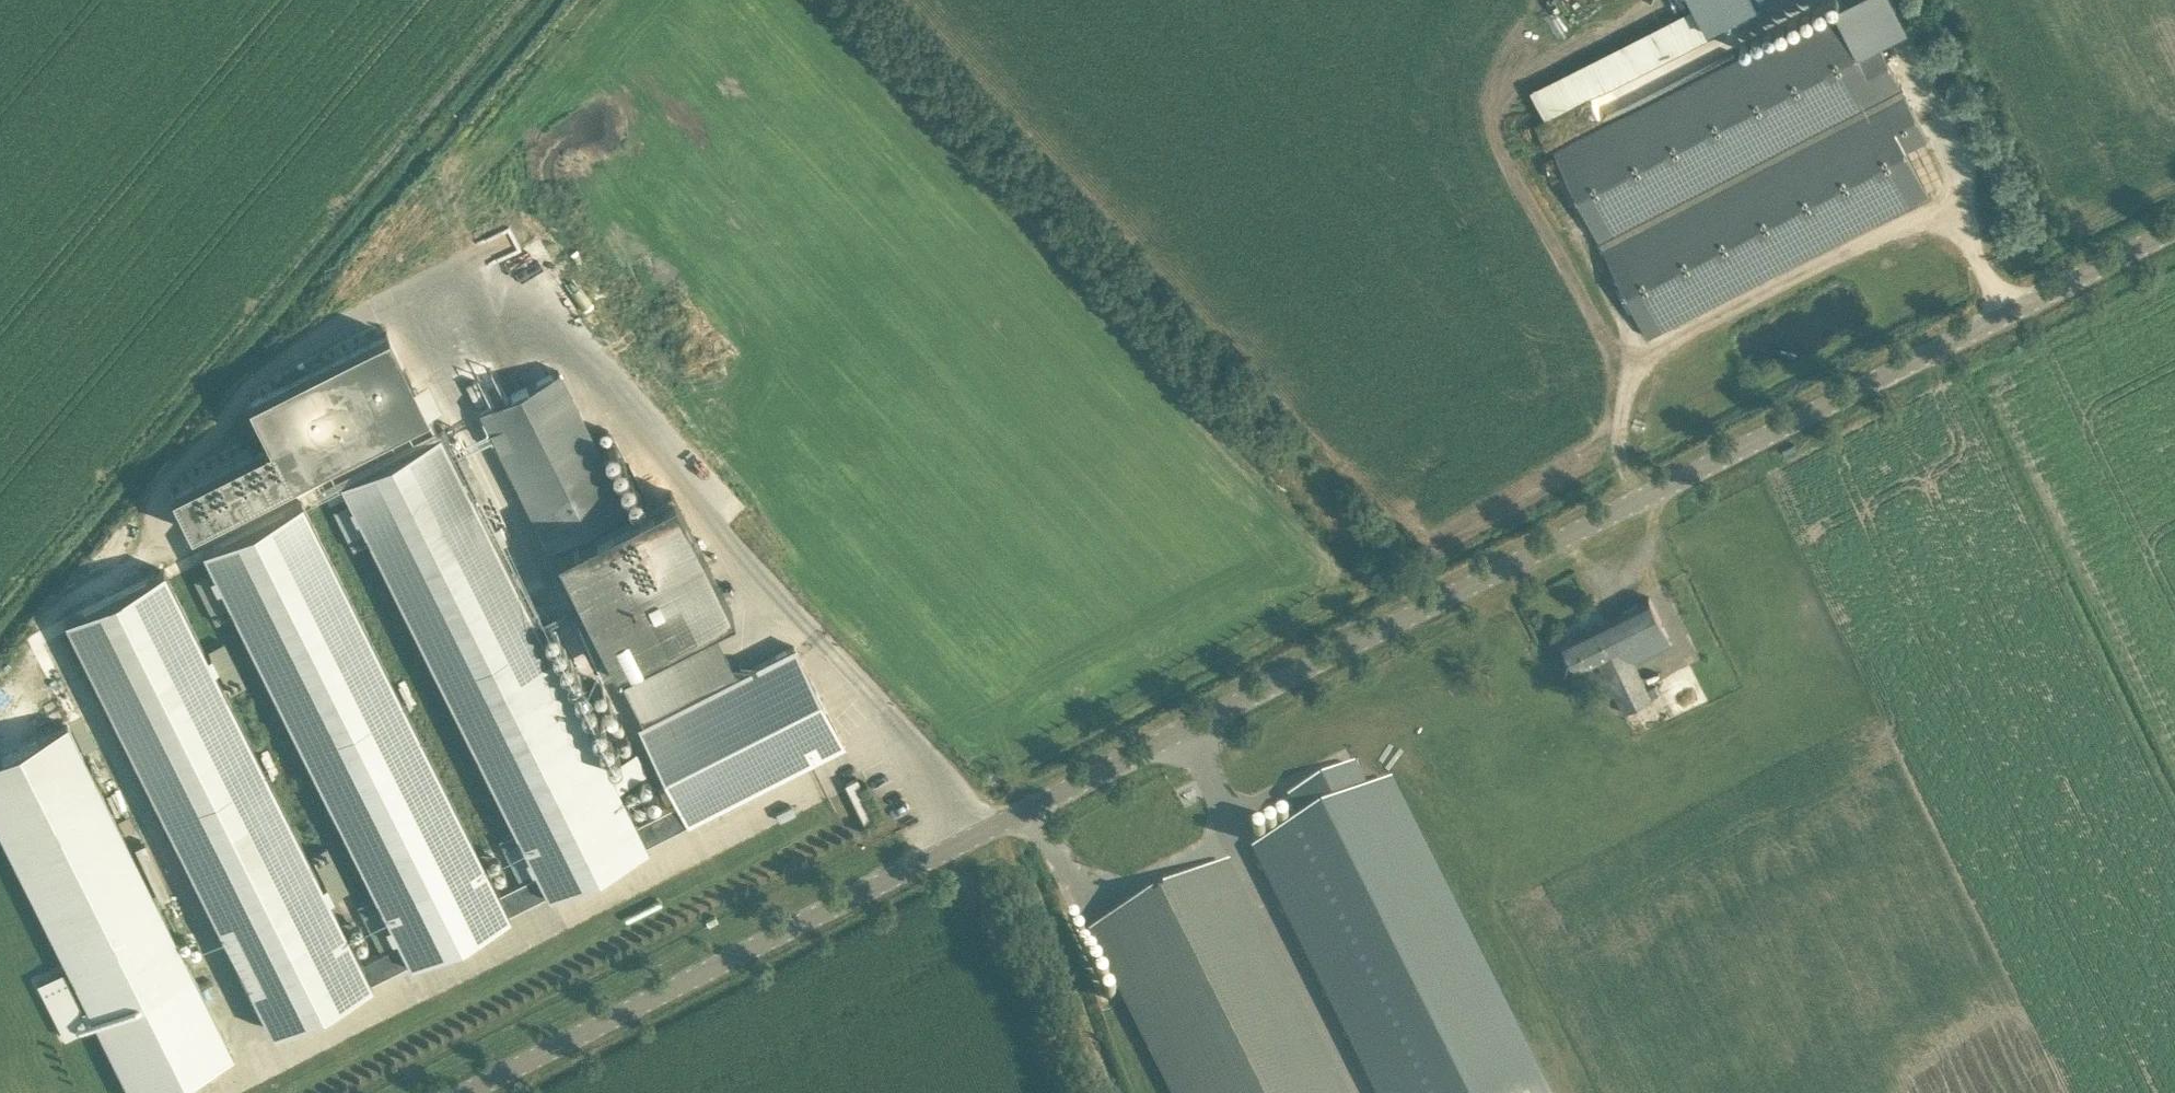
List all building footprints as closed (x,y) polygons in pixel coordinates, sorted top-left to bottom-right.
[(1708,29),(1756,4),(1754,0),(1693,0),(1708,29)] [(1835,8),(1290,296),(1384,475),(1616,354),(1620,380),(1674,352),(1652,334),(1929,193),(1907,149),(1928,138),(1878,41),(1857,52),(1835,8)] [(271,443),(172,493),(189,527),(424,409),(386,333),(250,402),(271,443)] [(480,409),(549,546),(627,507),(559,370),(480,409)] [(538,873),(548,892),(687,822),(677,802),(636,822),(617,784),(645,770),(635,749),(607,763),(439,430),(341,479),(351,500),(334,508),(354,548),(371,539),(516,829),(499,837),(519,877),(536,868),(538,873)] [(555,549),(614,666),(708,619),(731,607),(672,489),(555,549)] [(275,1030),(548,892),(538,873),(500,891),(302,499),(203,549),(213,570),(194,579),(216,621),(235,613),(376,894),(358,903),(380,947),(401,936),(403,940),(359,962),(328,899),(348,889),(326,846),(306,856),(225,694),(245,684),(223,640),(203,651),(162,569),(67,617),(275,1030)] [(1672,641),(1650,596),(1562,640),(1577,670),(1599,659),(1625,712),(1652,699),(1633,660),(1672,641)] [(677,802),(687,822),(844,743),(795,645),(638,724),(677,802)] [(0,758),(0,824),(90,1004),(83,1008),(64,970),(38,982),(66,1037),(98,1021),(135,1092),(154,1092),(231,1054),(65,726),(0,758)] [(1368,789),(1355,764),(1289,798),(1302,823),(1368,789)] [(857,777),(845,783),(864,823),(876,817),(857,777)] [(1392,780),(1253,850),(1375,1092),(1550,1092),(1392,780)] [(1232,865),(1092,936),(1172,1092),(1347,1092),(1232,865)] [(713,910),(704,915),(709,925),(718,920),(713,910)]
